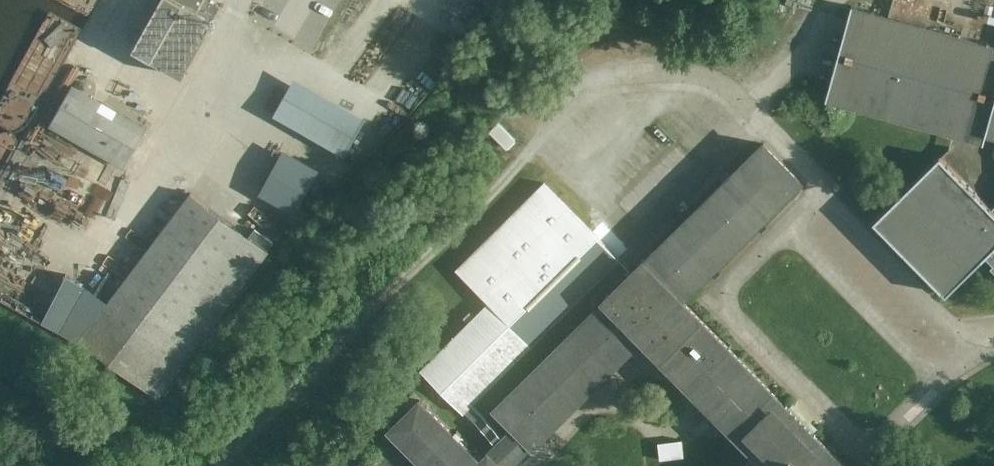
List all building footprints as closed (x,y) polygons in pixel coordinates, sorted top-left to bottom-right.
[(216,22),(178,0),(172,0),(139,58),(182,82),(216,22)] [(855,11),(823,110),(985,155),(988,143),(993,145),(993,51),(855,11)] [(344,156),(362,123),(295,87),(277,120),(344,156)] [(152,134),(77,91),(53,130),(128,174),(152,134)] [(644,352),(760,465),(855,465),(694,299),(808,191),(764,143),(628,276),(543,191),(455,276),(487,307),(418,375),(493,449),(478,462),(421,405),(383,439),(411,465),(527,465),(644,352)] [(289,147),(269,195),(308,211),(328,164),(289,147)] [(940,164),(875,227),(953,300),(990,265),(993,266),(993,216),(940,164)] [(110,309),(68,280),(37,327),(162,409),(273,259),(185,199),(110,309)] [(664,441),(666,457),(691,455),(689,439),(664,441)] [(375,465),(398,465),(387,455),(375,465)]
